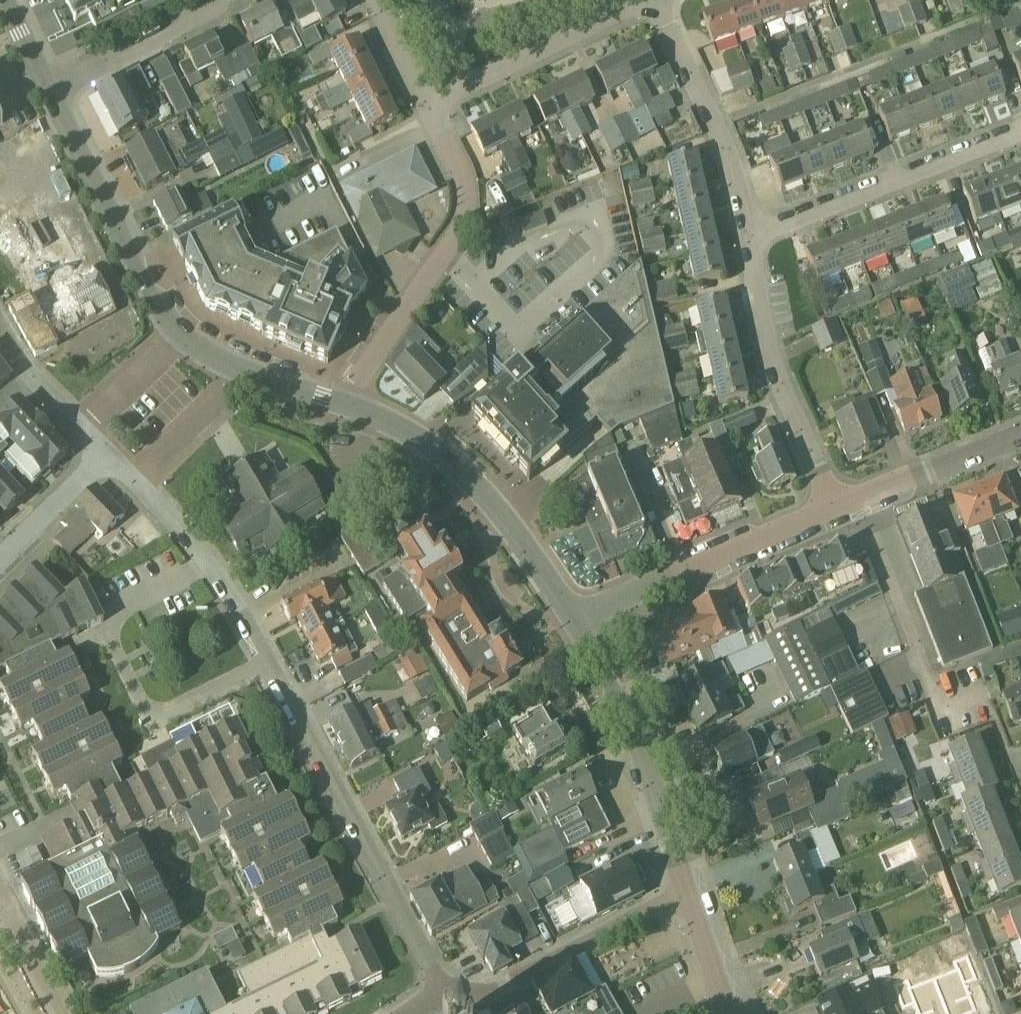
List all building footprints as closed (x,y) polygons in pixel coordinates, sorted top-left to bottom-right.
[(75,22),(89,16),(96,31),(158,0),(65,0),(75,22)] [(286,1),(299,24),(317,15),(322,25),(346,14),(339,0),(287,0),(286,1)] [(726,8),(736,37),(760,28),(750,0),(726,8)] [(760,28),(783,20),(776,0),(750,0),(760,28)] [(783,20),(807,11),(802,0),(776,0),(783,20)] [(807,11),(830,3),(829,0),(802,0),(807,11)] [(960,0),(947,0),(952,14),(964,9),(960,0)] [(964,9),(975,5),(973,0),(960,0),(964,9)] [(919,2),(908,6),(916,27),(927,23),(919,2)] [(916,27),(908,6),(888,14),(896,35),(916,27)] [(270,8),(242,22),(255,47),(272,38),(283,60),(302,50),(293,32),(291,27),(282,32),(275,18),(270,8)] [(736,37),(726,8),(703,17),(713,45),(736,37)] [(1020,16),(1003,22),(1006,32),(1020,27),(1020,16)] [(850,27),(839,31),(847,52),(858,48),(850,27)] [(847,52),(839,31),(829,35),(836,56),(847,52)] [(179,66),(186,79),(215,65),(225,84),(232,80),(236,88),(252,79),(263,73),(249,46),(223,59),(212,37),(185,51),(190,61),(179,66)] [(359,39),(331,53),(328,47),(309,57),(314,67),(333,58),(340,73),(368,59),(359,39)] [(803,44),(793,48),(801,68),(811,65),(803,44)] [(643,46),(619,58),(632,83),(644,108),(651,121),(675,109),(668,95),(653,102),(641,79),(656,72),(643,46)] [(801,68),(793,48),(783,51),(790,72),(801,68)] [(1012,61),(1020,84),(1020,57),(1012,61)] [(632,83),(619,58),(596,70),(608,95),(623,88),(635,112),(644,108),(632,83)] [(323,97),(327,104),(378,79),(368,59),(340,73),(346,85),(323,97)] [(727,70),(711,75),(722,97),(754,85),(747,65),(727,72),(727,70)] [(873,86),(892,78),(888,68),(869,76),(873,86)] [(994,68),(971,77),(983,107),(1006,97),(994,68)] [(581,77),(558,88),(582,138),(591,134),(579,109),(594,102),(581,77)] [(971,77),(948,86),(959,116),(983,107),(971,77)] [(192,109),(175,78),(161,85),(178,117),(192,109)] [(378,79),(327,104),(330,112),(353,100),(360,113),(388,99),(378,79)] [(97,95),(118,136),(148,121),(127,80),(97,95)] [(846,85),(823,94),(827,104),(850,95),(846,85)] [(948,86),(925,95),(936,125),(959,116),(948,86)] [(582,138),(558,88),(534,100),(546,125),(561,118),(573,143),(582,138)] [(827,104),(823,94),(804,101),(808,111),(827,104)] [(925,95),(901,104),(913,134),(936,125),(925,95)] [(227,115),(219,119),(224,130),(228,140),(237,136),(243,149),(263,140),(243,96),(223,105),(227,115)] [(388,99),(360,113),(367,127),(348,137),(353,147),(373,137),(370,132),(398,119),(388,99)] [(785,120),(804,113),(801,103),(781,111),(785,120)] [(913,134),(901,104),(878,113),(890,143),(913,134)] [(519,107),(495,118),(520,168),(529,164),(517,139),(532,132),(519,107)] [(763,129),(782,122),(778,112),(759,119),(763,129)] [(640,141),(627,116),(613,122),(625,148),(640,141)] [(495,118),(472,130),(484,155),(499,148),(513,176),(501,182),(507,194),(512,192),(526,184),(519,169),(520,168),(495,118)] [(613,122),(598,129),(611,155),(625,148),(613,122)] [(836,126),(839,135),(851,165),(874,156),(863,126),(845,133),(842,124),(836,126)] [(176,126),(127,152),(137,171),(139,176),(147,191),(174,177),(174,176),(186,170),(185,168),(201,160),(203,159),(209,156),(201,141),(196,144),(188,148),(186,146),(176,126)] [(298,129),(289,134),(296,149),(306,144),(298,129)] [(839,135),(816,144),(828,174),(851,165),(839,135)] [(209,155),(214,166),(236,155),(230,144),(209,155)] [(816,144),(793,153),(805,183),(828,174),(816,144)] [(564,155),(562,162),(565,170),(573,172),(580,169),(582,161),(579,154),(571,151),(564,155)] [(236,155),(214,166),(220,179),(254,163),(249,152),(237,158),(236,155)] [(414,152),(368,175),(344,187),(378,256),(392,248),(403,255),(415,237),(416,237),(401,206),(433,190),(414,152)] [(805,183),(793,153),(770,162),(781,192),(805,183)] [(668,163),(673,188),(702,181),(697,157),(668,163)] [(556,167),(548,170),(553,181),(561,178),(556,167)] [(1009,175),(1020,205),(1020,170),(1009,175)] [(987,184),(999,216),(1020,208),(1020,205),(1009,175),(987,184)] [(629,186),(631,197),(653,192),(651,181),(629,186)] [(702,181),(673,188),(679,212),(708,205),(702,181)] [(526,184),(512,192),(515,200),(530,192),(526,184)] [(987,184),(963,193),(976,225),(992,219),(996,229),(1003,226),(999,216),(987,184)] [(178,193),(154,205),(168,233),(192,220),(200,216),(187,189),(178,193)] [(653,192),(631,197),(634,209),(655,204),(653,192)] [(49,363),(70,350),(64,341),(77,333),(83,343),(94,336),(88,327),(101,319),(107,329),(128,316),(105,277),(101,278),(94,266),(91,268),(84,257),(88,255),(54,197),(0,229),(0,272),(15,297),(18,295),(25,307),(21,309),(29,321),(26,323),(49,363)] [(944,201),(921,210),(933,240),(956,231),(944,201)] [(708,205),(679,212),(684,236),(713,229),(708,205)] [(233,210),(172,241),(184,266),(185,266),(207,308),(264,332),(262,336),(328,364),(351,310),(349,310),(366,291),(336,231),(257,271),(245,247),(250,244),(233,210)] [(921,210),(898,219),(910,249),(933,240),(921,210)] [(542,213),(519,222),(524,236),(548,226),(542,213)] [(898,219),(875,228),(887,258),(910,249),(898,219)] [(875,228),(852,237),(864,267),(887,258),(875,228)] [(662,229),(640,234),(642,245),(664,240),(662,229)] [(713,229),(684,236),(690,260),(719,253),(713,229)] [(1006,234),(1013,251),(1020,248),(1020,235),(1019,229),(1006,234)] [(852,237),(829,246),(841,276),(855,271),(864,267),(852,237)] [(1000,238),(977,247),(982,259),(1005,250),(1000,238)] [(664,240),(642,245),(645,256),(666,252),(664,240)] [(841,276),(829,246),(806,255),(817,285),(841,276)] [(959,252),(940,259),(944,271),(964,264),(959,252)] [(719,253),(690,260),(695,284),(724,277),(719,253)] [(936,261),(917,268),(922,280),(941,272),(936,261)] [(971,269),(982,298),(1002,291),(990,261),(971,269)] [(539,473),(597,421),(610,435),(611,438),(611,437),(620,430),(640,422),(674,408),(641,264),(633,270),(548,346),(534,359),(532,357),(518,369),(520,371),(518,373),(517,372),(502,386),(502,387),(471,415),(530,481),(539,473)] [(967,266),(936,279),(944,298),(948,297),(949,298),(975,287),(967,266)] [(914,269),(894,277),(899,289),(918,282),(914,269)] [(891,279),(872,286),(877,298),(895,291),(891,279)] [(652,286),(656,306),(678,301),(674,281),(652,286)] [(868,288),(849,296),(853,307),(873,299),(868,288)] [(849,296),(826,305),(831,315),(853,307),(849,296)] [(918,300),(901,308),(906,321),(924,314),(918,300)] [(697,308),(702,333),(731,327),(726,302),(697,308)] [(889,303),(877,308),(882,322),(894,317),(889,303)] [(663,317),(661,323),(664,328),(670,327),(672,322),(669,317),(663,317)] [(833,321),(813,330),(821,351),(842,343),(833,321)] [(684,325),(662,330),(665,341),(686,336),(684,325)] [(414,326),(388,364),(425,401),(436,390),(449,377),(434,362),(441,354),(414,326)] [(731,327),(702,333),(703,335),(696,336),(701,356),(707,355),(708,356),(737,350),(731,327)] [(686,336),(665,341),(667,352),(689,348),(686,336)] [(979,354),(987,373),(992,371),(1002,396),(1006,394),(1008,397),(1018,393),(1017,390),(1020,389),(1020,360),(1014,362),(1006,343),(993,349),(979,354)] [(449,377),(436,390),(453,407),(460,402),(472,394),(487,385),(489,384),(486,346),(484,344),(452,374),(449,377)] [(893,394),(874,345),(859,350),(878,400),(893,394)] [(737,350),(708,356),(713,381),(742,374),(737,350)] [(945,359),(953,379),(942,384),(954,415),(981,404),(974,387),(976,386),(970,372),(971,372),(963,352),(945,359)] [(11,379),(0,364),(0,387),(11,379)] [(890,382),(899,405),(894,406),(905,435),(941,421),(930,393),(928,393),(920,371),(890,382)] [(673,378),(676,389),(697,384),(694,373),(673,378)] [(742,374),(713,381),(719,405),(748,398),(742,374)] [(697,384),(676,389),(678,400),(699,396),(697,384)] [(861,411),(836,421),(851,458),(864,453),(865,455),(869,453),(868,451),(881,446),(872,423),(883,419),(873,395),(855,402),(856,403),(857,402),(861,411)] [(41,477),(48,471),(49,472),(68,454),(52,437),(53,436),(36,418),(35,419),(19,402),(0,420),(1,421),(0,422),(0,459),(4,456),(32,487),(42,478),(41,477)] [(674,408),(640,422),(647,439),(678,426),(674,408)] [(750,413),(722,425),(727,436),(755,424),(750,413)] [(722,425),(722,424),(710,429),(713,437),(699,442),(697,439),(677,447),(683,461),(663,470),(685,524),(705,516),(706,518),(741,504),(724,462),(736,457),(727,436),(722,425)] [(678,426),(647,439),(653,453),(682,440),(678,426)] [(758,465),(755,466),(751,471),(756,482),(762,483),(765,482),(769,491),(772,491),(776,492),(781,490),(783,486),(794,481),(789,468),(791,467),(775,431),(758,438),(766,458),(757,462),(758,465)] [(575,486),(584,506),(592,502),(631,485),(611,438),(610,435),(582,460),(583,461),(590,475),(581,478),(582,479),(577,481),(575,486)] [(279,480),(264,455),(222,480),(237,505),(217,517),(243,560),(265,547),(268,553),(307,530),(303,524),(324,511),(299,468),(279,480)] [(5,515),(23,498),(0,473),(0,509),(5,515)] [(990,487),(978,491),(1000,546),(1011,541),(1005,525),(1003,526),(1000,519),(1014,514),(1002,482),(998,483),(996,482),(991,484),(990,487)] [(631,485),(592,502),(584,506),(593,527),(641,508),(631,485)] [(76,509),(61,523),(67,529),(81,545),(96,531),(103,537),(125,517),(112,504),(97,488),(75,509),(76,509)] [(958,499),(954,500),(967,533),(979,528),(981,535),(988,551),(1000,546),(978,491),(966,496),(963,495),(959,497),(958,499)] [(653,538),(641,508),(593,527),(609,564),(656,545),(653,538)] [(929,511),(928,509),(918,513),(919,515),(898,523),(926,593),(931,591),(951,643),(980,632),(960,580),(964,578),(955,555),(960,552),(953,534),(942,538),(931,510),(929,511)] [(368,521),(340,539),(365,577),(392,560),(392,558),(395,556),(401,565),(405,562),(409,569),(383,586),(402,618),(391,625),(397,636),(404,649),(405,649),(405,650),(418,642),(406,624),(420,616),(424,623),(419,626),(467,702),(490,688),(492,691),(507,682),(505,679),(506,678),(522,668),(505,641),(504,643),(499,634),(491,638),(475,612),(479,609),(481,600),(471,597),(467,600),(455,580),(463,575),(443,544),(437,548),(425,529),(406,541),(401,534),(394,539),(386,525),(375,532),(368,521)] [(882,595),(867,559),(854,564),(846,545),(777,575),(775,571),(738,586),(756,629),(762,642),(765,641),(797,626),(828,610),(832,620),(882,595)] [(49,561),(39,571),(46,578),(56,568),(49,561)] [(64,643),(78,635),(77,634),(87,629),(88,630),(104,622),(85,585),(69,592),(70,594),(64,597),(37,569),(25,581),(26,582),(17,590),(16,589),(4,601),(5,602),(0,607),(0,674),(6,671),(5,669),(22,661),(21,659),(27,656),(34,653),(35,655),(51,647),(52,648),(64,643)] [(334,577),(281,604),(291,623),(297,620),(308,641),(335,628),(325,610),(346,599),(334,577)] [(667,628),(649,635),(662,667),(709,648),(715,662),(727,657),(736,654),(748,649),(742,634),(737,637),(727,615),(720,597),(693,608),(695,613),(665,625),(667,628)] [(1005,616),(1013,638),(1020,635),(1020,609),(1005,616)] [(829,689),(830,689),(859,675),(832,620),(828,610),(797,626),(765,641),(795,704),(829,689)] [(337,669),(352,661),(350,657),(358,653),(343,625),(335,629),(335,628),(308,641),(321,665),(331,659),(337,669)] [(756,629),(743,635),(748,648),(762,642),(756,629)] [(404,649),(397,636),(373,651),(380,663),(404,649)] [(69,654),(60,659),(56,657),(52,648),(51,647),(35,655),(34,653),(27,656),(21,659),(22,661),(5,669),(6,671),(11,680),(10,684),(0,688),(21,730),(30,725),(34,727),(43,746),(42,749),(33,754),(54,796),(63,791),(67,793),(72,803),(77,801),(79,806),(78,807),(83,819),(42,839),(56,866),(21,883),(25,891),(24,892),(30,906),(32,905),(39,920),(37,921),(44,934),(46,933),(57,955),(55,955),(58,962),(60,961),(64,970),(88,958),(97,976),(112,977),(126,974),(139,968),(150,958),(159,946),(156,942),(180,930),(176,922),(178,921),(171,907),(169,908),(162,893),(164,893),(157,879),(155,880),(148,865),(150,864),(143,851),(141,851),(136,841),(139,840),(134,832),(170,814),(174,821),(177,826),(190,820),(201,843),(221,833),(208,807),(214,804),(221,819),(227,815),(231,824),(230,828),(221,832),(242,874),(251,869),(254,870),(264,890),(263,893),(253,898),(274,940),(283,935),(287,936),(292,946),(307,939),(321,931),(337,923),(332,913),(333,910),(343,906),(322,864),(313,868),(310,867),(301,851),(300,847),(301,845),(311,840),(290,798),(280,802),(277,801),(266,779),(259,783),(256,777),(258,776),(252,764),(250,765),(247,759),(255,755),(237,719),(175,750),(181,761),(164,770),(162,766),(150,772),(152,776),(122,790),(112,770),(113,766),(123,762),(102,720),(93,724),(89,723),(79,704),(81,700),(90,696),(69,654)] [(412,682),(431,673),(419,648),(400,657),(412,682)] [(1011,652),(1014,660),(1020,657),(1020,648),(1011,652)] [(1014,660),(1011,652),(989,660),(992,669),(1014,660)] [(736,654),(727,657),(730,664),(735,673),(735,674),(737,678),(746,674),(736,654)] [(372,655),(339,671),(346,684),(378,669),(372,655)] [(687,707),(688,710),(720,695),(715,684),(728,678),(722,666),(709,672),(677,687),(682,698),(682,701),(684,706),(687,707)] [(866,672),(859,675),(830,689),(851,736),(888,719),(866,672)] [(422,701),(440,691),(432,676),(413,685),(422,701)] [(1013,727),(1020,724),(1020,691),(1002,698),(1013,727)] [(720,695),(688,710),(689,712),(689,715),(691,720),(694,721),(699,733),(717,724),(718,726),(732,719),(730,716),(743,710),(738,699),(725,705),(720,695)] [(355,709),(329,723),(340,746),(401,715),(395,702),(385,706),(372,713),(373,715),(361,721),(355,709)] [(424,707),(423,711),(425,715),(429,717),(434,714),(435,710),(432,705),(428,704),(424,707)] [(213,729),(232,713),(226,705),(206,721),(213,729)] [(534,768),(568,748),(557,728),(553,731),(541,710),(525,720),(527,723),(513,732),(534,768)] [(445,738),(460,728),(452,712),(436,721),(445,738)] [(908,714),(889,721),(897,741),(916,733),(908,714)] [(401,715),(340,746),(352,768),(379,755),(373,743),(385,737),(386,739),(407,728),(401,715)] [(496,720),(481,729),(486,740),(502,731),(496,720)] [(731,743),(713,752),(719,765),(718,768),(720,774),(724,775),(725,778),(756,764),(774,755),(761,728),(744,736),(731,742),(731,743)] [(812,753),(806,741),(786,750),(792,763),(812,753)] [(950,769),(953,778),(987,764),(978,741),(949,752),(955,767),(950,769)] [(445,745),(435,751),(443,765),(453,759),(445,745)] [(893,749),(877,755),(891,789),(905,784),(906,783),(893,749)] [(987,764),(953,778),(956,786),(962,784),(967,799),(991,790),(991,791),(997,789),(987,764)] [(428,827),(432,834),(448,826),(437,805),(427,811),(420,799),(431,793),(418,769),(393,782),(403,800),(385,809),(402,841),(428,827)] [(914,794),(920,791),(930,787),(924,771),(914,775),(915,778),(909,780),(914,794)] [(582,775),(535,798),(528,801),(542,827),(548,824),(548,823),(589,802),(594,800),(582,775)] [(760,830),(808,810),(813,821),(846,808),(839,789),(809,801),(800,779),(748,800),(760,830)] [(905,784),(891,789),(898,806),(912,801),(905,784)] [(930,787),(920,791),(926,806),(936,802),(930,787)] [(962,819),(966,827),(1000,814),(991,791),(991,790),(967,799),(962,801),(968,816),(962,819)] [(521,817),(511,799),(495,807),(503,825),(521,817)] [(605,834),(589,802),(548,823),(548,824),(555,837),(516,857),(530,885),(569,865),(564,855),(605,834)] [(471,809),(469,818),(473,824),(485,817),(478,805),(471,809)] [(485,817),(473,824),(469,826),(493,869),(515,857),(502,833),(503,832),(504,832),(495,812),(485,817)] [(1000,814),(966,827),(969,836),(974,833),(980,849),(1009,837),(1000,814)] [(933,822),(939,837),(948,834),(942,818),(933,822)] [(773,861),(784,887),(813,875),(813,876),(831,869),(829,865),(840,860),(827,828),(817,832),(817,831),(810,834),(809,831),(796,837),(802,849),(773,861)] [(948,834),(939,837),(944,853),(954,849),(948,834)] [(1009,837),(980,849),(986,863),(980,865),(984,874),(1018,861),(1009,837)] [(22,870),(43,861),(37,846),(16,855),(22,870)] [(591,876),(583,879),(584,881),(580,883),(582,887),(569,893),(573,902),(568,903),(581,927),(598,919),(613,911),(643,896),(638,887),(645,884),(637,867),(630,870),(626,861),(595,876),(595,875),(591,877),(591,876)] [(984,874),(987,883),(992,880),(998,896),(1020,887),(1020,868),(1018,861),(984,874)] [(938,862),(923,868),(925,874),(928,881),(944,875),(938,862)] [(951,869),(957,884),(967,881),(961,865),(951,869)] [(565,868),(530,888),(539,903),(574,883),(565,868)] [(440,883),(410,899),(431,938),(461,922),(460,921),(499,900),(492,888),(480,894),(466,869),(440,884),(440,883)] [(833,889),(820,894),(813,876),(813,875),(784,887),(789,901),(784,903),(789,915),(794,913),(812,906),(822,928),(856,914),(850,898),(839,903),(833,889)] [(918,877),(906,882),(909,889),(921,884),(918,877)] [(967,881),(957,884),(963,900),(972,896),(967,881)] [(521,894),(532,914),(539,910),(528,890),(521,894)] [(532,914),(521,894),(517,897),(525,911),(524,912),(521,908),(505,917),(503,914),(468,933),(483,961),(485,960),(494,976),(511,967),(505,956),(521,947),(521,946),(537,937),(527,917),(532,914)] [(992,911),(997,923),(1010,918),(1019,940),(1020,939),(1020,900),(992,911)] [(879,939),(869,914),(820,934),(824,944),(810,950),(821,977),(857,963),(852,951),(868,944),(868,943),(879,939)] [(959,917),(949,921),(953,932),(963,928),(959,917)] [(971,920),(963,923),(973,948),(981,945),(971,920)] [(234,962),(246,956),(233,927),(212,936),(218,950),(227,946),(234,962)] [(313,1010),(324,1004),(328,1011),(351,999),(348,993),(382,975),(365,942),(358,945),(352,932),(328,944),(321,931),(307,939),(292,946),(238,973),(251,1000),(226,1012),(207,973),(130,1012),(131,1013),(315,1013),(313,1010)] [(594,959),(609,990),(648,971),(633,940),(594,959)] [(549,1013),(622,1013),(604,982),(590,989),(573,959),(572,960),(572,961),(555,971),(532,983),(539,997),(540,998),(536,1001),(539,1006),(543,1004),(544,1005),(549,1013)] [(984,963),(990,978),(997,975),(992,960),(984,963)] [(937,977),(951,1013),(968,1013),(979,1010),(965,975),(976,970),(974,963),(937,977)] [(997,975),(990,978),(996,993),(1003,989),(997,975)] [(937,977),(900,991),(903,999),(914,994),(922,1013),(951,1013),(937,977)] [(819,1006),(822,1013),(882,1013),(870,986),(851,994),(850,992),(819,1006)]
